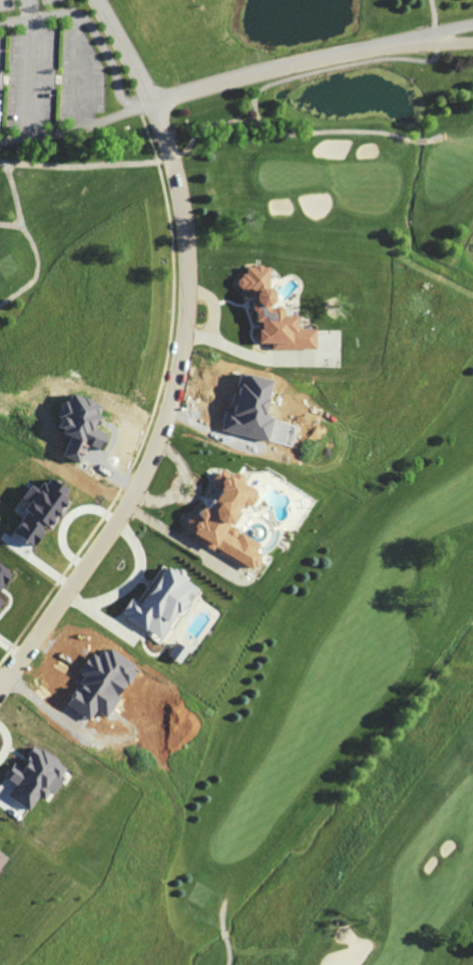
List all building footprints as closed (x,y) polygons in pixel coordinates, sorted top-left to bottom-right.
[(316,348),(273,349),(273,343),(260,343),(259,321),(252,309),(252,292),(241,292),(242,274),(246,273),(247,266),(269,267),(268,288),(274,293),(274,301),(268,305),(279,306),(282,309),(283,314),(296,315),(297,329),(316,329),(316,348)] [(186,527),(221,472),(256,491),(249,506),(240,504),(229,526),(263,547),(251,569),(186,527)] [(68,490),(47,477),(21,518),(41,531),(45,524),(53,529),(70,502),(63,497),(68,490)] [(11,574),(0,589),(0,567),(11,574)] [(121,612),(131,597),(137,602),(164,567),(202,594),(164,643),(121,612)] [(30,810),(38,796),(45,800),(49,792),(54,795),(63,779),(59,777),(67,765),(33,746),(20,767),(12,762),(3,778),(17,785),(9,798),(30,810)]
